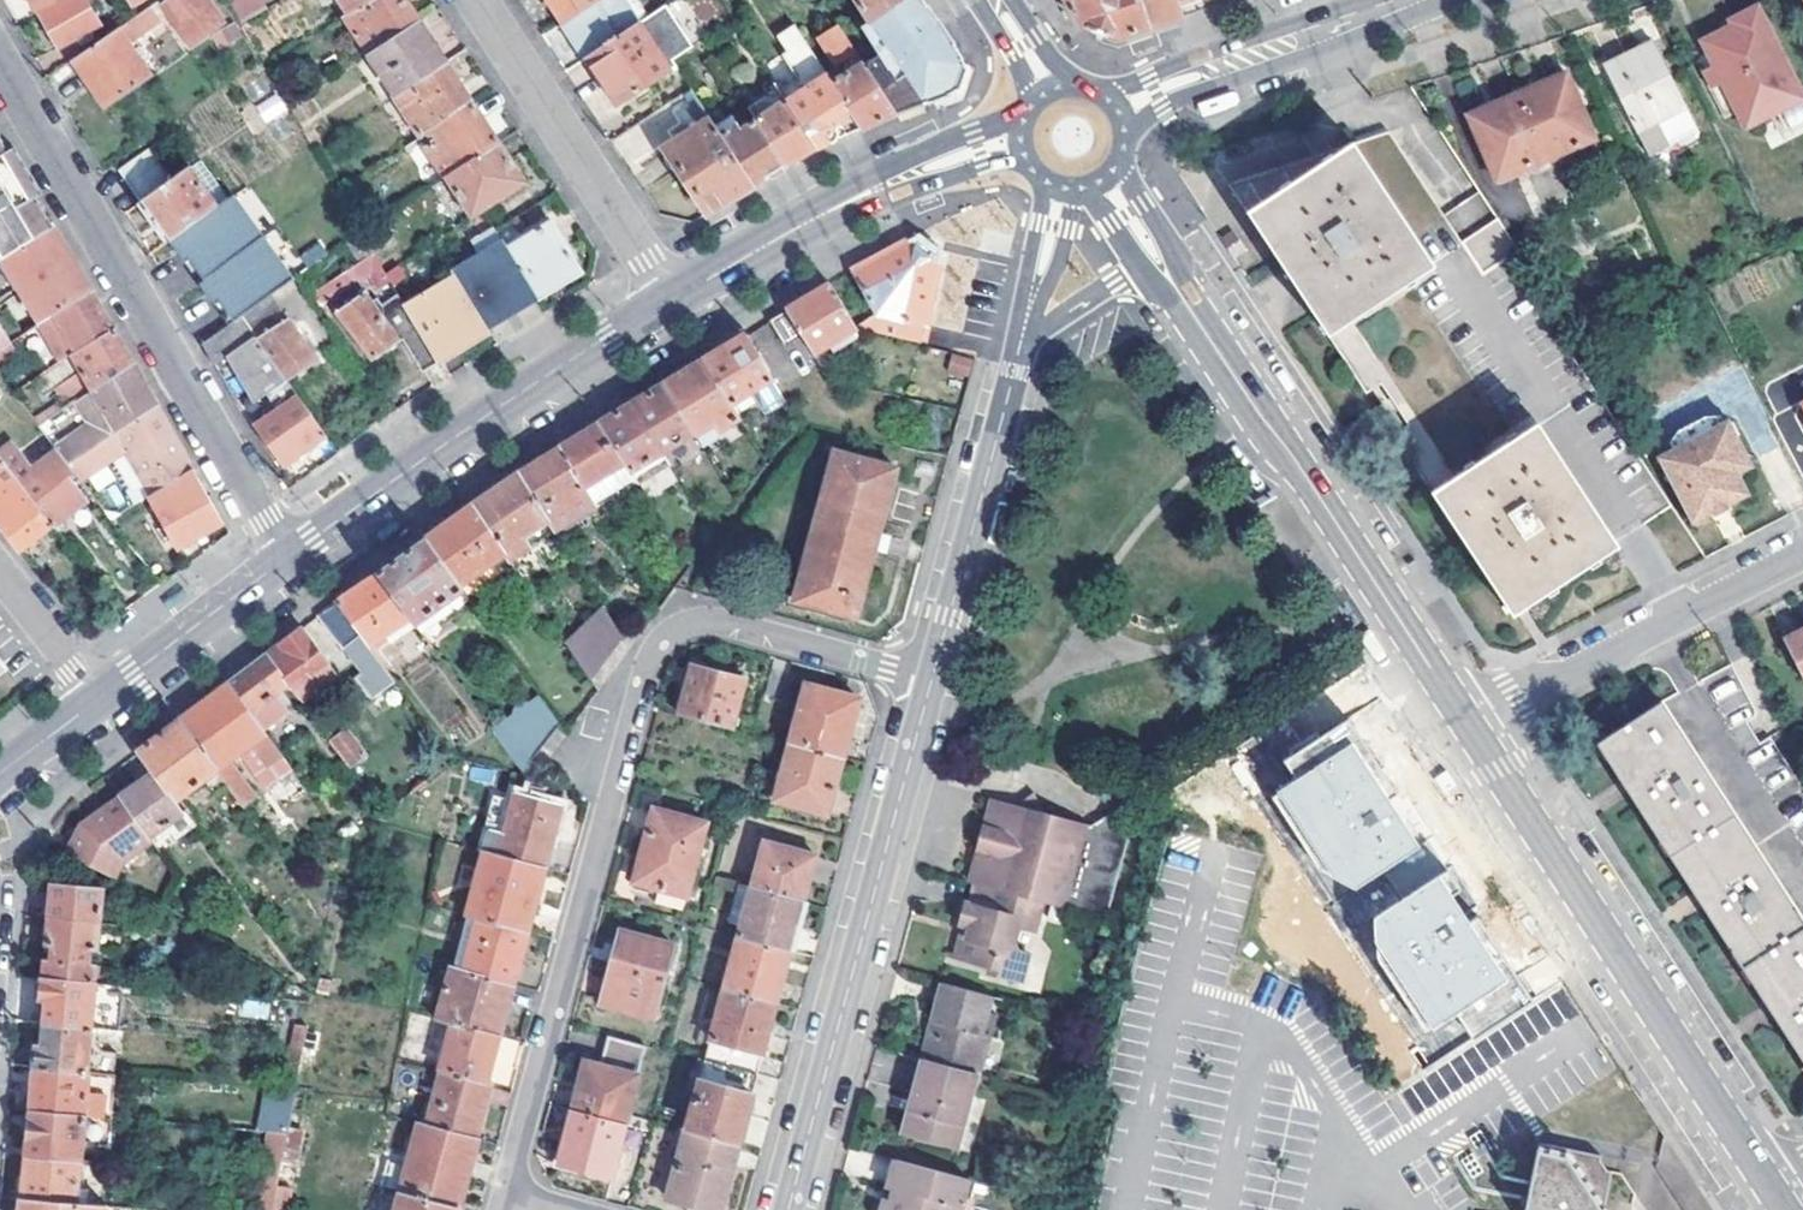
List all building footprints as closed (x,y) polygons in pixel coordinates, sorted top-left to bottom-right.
[(36,12),(57,0),(30,0),(36,12)] [(38,13),(58,46),(100,22),(88,0),(61,0),(38,13)] [(161,6),(189,44),(222,20),(206,0),(169,0),(161,6)] [(234,18),(239,28),(264,12),(257,0),(223,0),(234,18)] [(371,0),(339,0),(348,15),(371,0)] [(368,56),(419,23),(408,6),(404,0),(371,0),(348,15),(343,18),(368,56)] [(598,0),(549,0),(558,14),(564,22),(598,0)] [(639,23),(624,0),(598,0),(564,22),(586,58),(639,23)] [(870,23),(905,0),(855,0),(870,23)] [(923,0),(905,0),(870,23),(883,44),(874,49),(880,56),(896,84),(907,77),(924,102),(930,100),(939,97),(954,92),(959,76),(963,63),(923,0)] [(1150,30),(1140,0),(1063,0),(1083,29),(1102,35),(1118,40),(1137,34),(1142,33),(1150,30)] [(1184,18),(1180,8),(1177,0),(1140,0),(1150,30),(1160,27),(1184,18)] [(1180,8),(1197,3),(1196,0),(1177,0),(1180,8)] [(119,26),(127,39),(159,17),(150,5),(119,26)] [(1800,97),(1756,7),(1730,19),(1733,25),(1705,41),(1711,53),(1739,109),(1747,124),(1770,112),(1795,100),(1800,97)] [(394,96),(445,63),(419,23),(368,56),(394,96)] [(670,71),(639,23),(586,58),(618,105),(642,89),(670,71)] [(888,115),(894,112),(865,67),(838,25),(819,37),(838,67),(847,61),(854,70),(832,83),(851,112),(861,127),(873,122),(888,115)] [(74,57),(108,106),(152,75),(127,39),(119,26),(74,57)] [(1603,65),(1638,132),(1687,107),(1652,41),(1603,65)] [(1695,60),(1723,117),(1739,109),(1711,53),(1695,60)] [(896,84),(880,56),(865,67),(894,112),(915,105),(924,102),(907,77),(896,84)] [(420,137),(428,131),(471,103),(449,70),(445,63),(394,96),(420,137)] [(1517,94),(1544,160),(1572,148),(1593,138),(1565,73),(1517,94)] [(832,83),(827,75),(785,101),(815,147),(838,137),(830,125),(851,112),(832,83)] [(276,93),(259,104),(269,120),(286,109),(276,93)] [(1467,116),(1496,181),(1544,160),(1517,94),(1467,116)] [(1770,112),(1780,128),(1787,123),(1794,117),(1797,107),(1795,100),(1770,112)] [(815,147),(785,101),(756,121),(785,165),(809,151),(815,147)] [(446,177),(447,176),(497,143),(481,119),(471,103),(428,131),(436,142),(427,147),(446,177)] [(681,169),(709,211),(753,185),(719,134),(709,118),(667,146),(670,150),(666,155),(676,169),(681,169)] [(741,130),(736,123),(719,134),(753,185),(761,180),(785,165),(756,121),(741,130)] [(1395,133),(1351,146),(1352,148),(1300,181),(1249,212),(1284,266),(1287,272),(1367,394),(1381,385),(1408,426),(1395,436),(1469,548),(1511,611),(1672,506),(1507,257),(1519,247),(1500,219),(1468,242),(1449,213),(1395,133)] [(0,137),(0,259),(1,258),(54,227),(22,173),(0,137)] [(1599,152),(1593,138),(1572,148),(1578,162),(1599,152)] [(474,217),(484,210),(523,184),(497,143),(447,176),(474,217)] [(1246,214),(1249,212),(1300,181),(1352,148),(1351,146),(1225,182),(1246,214)] [(142,199),(173,179),(152,148),(121,168),(142,199)] [(142,199),(169,240),(218,207),(192,167),(173,179),(142,199)] [(1500,219),(1481,191),(1449,213),(1468,242),(1500,219)] [(509,251),(537,299),(581,273),(551,225),(509,251)] [(1,258),(21,291),(73,259),(68,252),(54,227),(1,258)] [(355,236),(368,258),(375,254),(362,232),(355,236)] [(905,243),(854,271),(877,311),(856,327),(858,332),(892,339),(894,335),(921,344),(941,252),(929,243),(918,236),(905,243)] [(453,274),(455,277),(486,329),(537,299),(509,251),(504,244),(453,274)] [(232,263),(222,247),(184,273),(218,331),(242,314),(255,305),(250,297),(230,264),(232,263)] [(368,258),(363,261),(371,275),(379,288),(391,281),(375,254),(368,258)] [(230,264),(250,297),(262,288),(244,255),(232,263),(230,264)] [(21,291),(40,322),(92,291),(78,268),(73,259),(21,291)] [(371,275),(363,261),(311,292),(321,307),(371,275)] [(406,307),(420,331),(439,363),(487,332),(486,329),(455,277),(406,307)] [(802,336),(813,354),(856,327),(831,284),(818,292),(786,310),(802,336)] [(60,361),(72,354),(114,330),(106,315),(92,291),(40,322),(38,324),(60,361)] [(401,344),(366,294),(340,312),(376,361),(401,344)] [(244,318),(256,334),(287,379),(317,357),(274,296),(244,318)] [(770,321),(785,346),(802,336),(786,310),(770,321)] [(203,342),(215,363),(222,358),(256,334),(244,318),(242,314),(218,331),(203,342)] [(0,324),(0,348),(3,346),(12,340),(0,324)] [(92,388),(133,363),(129,356),(114,330),(72,354),(92,388)] [(439,363),(420,331),(405,341),(424,373),(439,363)] [(285,465),(326,434),(287,379),(256,334),(222,358),(250,395),(259,388),(276,411),(256,426),(285,465)] [(779,390),(745,335),(735,341),(704,361),(739,417),(779,390)] [(9,354),(3,346),(0,348),(0,360),(9,354)] [(950,370),(970,375),(975,357),(954,353),(950,370)] [(739,417),(704,361),(672,379),(664,384),(694,435),(715,424),(719,430),(739,418),(739,417)] [(149,391),(133,363),(92,388),(76,398),(103,442),(158,407),(149,391)] [(694,435),(664,384),(655,390),(633,404),(663,454),(694,435)] [(623,410),(601,424),(631,473),(663,454),(633,404),(623,410)] [(101,443),(104,448),(121,438),(152,493),(192,467),(173,434),(158,407),(103,442),(101,443)] [(1658,456),(1692,525),(1750,495),(1739,475),(1754,467),(1729,420),(1658,456)] [(596,507),(637,482),(631,473),(601,424),(576,439),(560,449),(595,506),(596,507)] [(0,452),(0,455),(5,461),(55,524),(89,498),(69,474),(75,470),(69,463),(58,449),(35,469),(14,442),(0,452)] [(67,443),(58,449),(69,463),(79,457),(67,443)] [(101,443),(79,457),(69,463),(75,470),(77,474),(108,455),(104,448),(101,443)] [(517,475),(550,525),(554,531),(595,506),(560,449),(546,457),(517,475)] [(833,453),(794,601),(854,618),(894,469),(833,453)] [(133,502),(144,496),(125,457),(114,462),(133,502)] [(22,550),(55,524),(5,461),(0,465),(0,522),(22,550)] [(223,523),(192,467),(152,493),(149,495),(179,548),(223,523)] [(482,500),(474,506),(503,548),(508,554),(550,525),(517,475),(482,500)] [(478,567),(503,548),(474,506),(466,511),(427,539),(456,580),(476,564),(478,567)] [(581,524),(599,513),(596,507),(595,506),(554,531),(562,543),(584,529),(581,524)] [(456,580),(427,539),(402,556),(377,573),(411,620),(460,586),(456,580)] [(337,602),(375,652),(414,624),(411,620),(377,573),(370,578),(337,602)] [(570,643),(595,676),(623,638),(600,601),(570,643)] [(396,679),(375,652),(337,602),(318,615),(362,672),(356,677),(373,698),(396,679)] [(325,661),(301,629),(291,636),(268,654),(290,682),(293,686),(325,661)] [(1802,676),(1802,631),(1786,640),(1802,676)] [(290,682),(268,654),(257,663),(230,684),(251,713),(290,682)] [(1661,699),(1802,916),(1802,787),(1770,732),(1759,739),(1746,719),(1758,709),(1731,660),(1661,699)] [(5,661),(0,665),(0,679),(12,670),(5,661)] [(695,666),(682,713),(735,728),(747,680),(695,666)] [(281,765),(286,761),(251,713),(230,684),(219,692),(206,703),(181,722),(216,769),(257,825),(268,817),(229,764),(253,744),(270,765),(277,761),(281,765)] [(844,757),(859,699),(808,686),(792,743),(844,757)] [(541,699),(504,749),(523,776),(534,780),(542,769),(532,761),(559,723),(541,699)] [(1661,699),(1594,742),(1622,785),(1697,898),(1770,1010),(1802,1060),(1802,916),(1661,699)] [(1281,762),(1294,782),(1271,797),(1320,871),(1356,891),(1382,873),(1422,847),(1388,798),(1398,792),(1348,717),(1281,762)] [(142,752),(156,773),(176,800),(216,769),(181,722),(151,746),(142,752)] [(346,730),(333,740),(351,763),(364,754),(346,730)] [(792,743),(776,802),(828,815),(844,757),(792,743)] [(126,795),(122,798),(151,838),(184,811),(176,800),(156,773),(140,784),(136,781),(125,790),(126,795)] [(516,795),(499,856),(544,868),(560,806),(516,795)] [(1013,813),(1030,818),(1041,820),(1033,797),(1013,813)] [(151,838),(122,798),(96,817),(87,828),(80,840),(77,846),(72,855),(113,877),(124,859),(151,838)] [(1014,822),(1013,813),(997,809),(985,817),(965,886),(972,889),(1038,906),(1106,924),(1126,843),(1111,818),(1086,833),(1041,820),(1030,818),(1028,826),(1020,824),(1014,822)] [(635,883),(689,897),(708,823),(656,810),(635,883)] [(1030,818),(1013,813),(1014,822),(1020,824),(1028,826),(1030,818)] [(765,841),(753,887),(805,901),(816,855),(765,841)] [(1422,847),(1382,873),(1401,901),(1440,875),(1422,847)] [(484,852),(466,915),(478,918),(527,932),(544,868),(499,856),(484,852)] [(1463,890),(1449,870),(1440,875),(1438,877),(1401,901),(1375,919),(1375,943),(1433,1031),(1454,1016),(1474,1047),(1536,1006),(1480,919),(1471,924),(1453,897),(1463,890)] [(53,882),(49,918),(98,922),(102,887),(53,882)] [(753,887),(739,936),(791,951),(805,901),(753,887)] [(972,889),(967,907),(961,930),(967,931),(964,942),(958,941),(953,961),(984,970),(982,977),(1017,986),(1024,958),(1015,956),(1011,946),(1015,930),(1031,934),(1038,906),(972,889)] [(952,928),(961,930),(967,907),(957,905),(952,928)] [(96,947),(98,922),(49,918),(45,961),(44,977),(86,981),(90,946),(96,947)] [(478,918),(463,970),(513,984),(527,932),(478,918)] [(961,930),(958,941),(964,942),(967,931),(961,930)] [(607,1004),(656,1018),(675,944),(623,931),(616,956),(619,957),(607,1004)] [(724,988),(776,1003),(791,951),(739,936),(724,988)] [(454,1023),(499,1036),(513,984),(463,970),(453,967),(438,1019),(454,1023)] [(39,1021),(92,1025),(95,981),(86,981),(44,977),(39,1021)] [(724,988),(706,1060),(758,1074),(776,1003),(724,988)] [(942,989),(930,1026),(937,1028),(935,1033),(927,1065),(976,1079),(977,1079),(987,1043),(980,1040),(989,1001),(942,989)] [(1396,1077),(1420,1060),(1381,1006),(1357,1023),(1396,1077)] [(32,1041),(30,1062),(35,1065),(88,1070),(92,1025),(39,1021),(36,1040),(32,1041)] [(295,1023),(292,1043),(306,1045),(309,1024),(295,1023)] [(454,1023),(441,1071),(487,1084),(499,1036),(454,1023)] [(920,1063),(927,1065),(935,1033),(937,1028),(930,1026),(925,1024),(914,1062),(920,1063)] [(604,1067),(588,1064),(574,1113),(626,1127),(648,1048),(612,1038),(604,1067)] [(289,1064),(301,1064),(306,1045),(292,1043),(289,1064)] [(987,1043),(977,1079),(996,1085),(998,1085),(1008,1049),(987,1043)] [(706,1060),(686,1129),(737,1143),(758,1074),(706,1060)] [(955,1155),(966,1114),(976,1079),(927,1065),(920,1063),(899,1139),(955,1155)] [(112,1117),(117,1072),(88,1070),(35,1065),(31,1110),(85,1115),(112,1117)] [(428,1127),(476,1139),(481,1120),(477,1118),(487,1084),(441,1071),(428,1127)] [(977,1079),(976,1079),(966,1114),(987,1119),(996,1085),(977,1079)] [(260,1130),(288,1132),(291,1119),(296,1088),(268,1086),(260,1130)] [(81,1158),(85,1115),(31,1110),(27,1154),(81,1158)] [(574,1113),(559,1165),(612,1179),(626,1127),(574,1113)] [(298,1120),(291,1119),(288,1132),(273,1209),(288,1209),(304,1133),(297,1131),(298,1120)] [(400,1193),(458,1208),(476,1139),(428,1127),(419,1124),(400,1193)] [(686,1129),(676,1126),(671,1145),(681,1147),(686,1129)] [(681,1147),(667,1199),(707,1209),(719,1209),(737,1143),(686,1129),(681,1147)] [(1607,1178),(1599,1164),(1548,1151),(1545,1158),(1535,1159),(1524,1209),(1600,1209),(1607,1178)] [(76,1203),(81,1158),(27,1154),(23,1198),(76,1203)] [(885,1190),(892,1192),(888,1205),(881,1203),(879,1209),(960,1209),(967,1185),(892,1164),(885,1190)] [(885,1190),(881,1203),(888,1205),(892,1192),(885,1190)] [(458,1208),(400,1193),(395,1209),(457,1209),(458,1208)] [(23,1198),(22,1209),(106,1209),(107,1205),(76,1203),(23,1198)]
